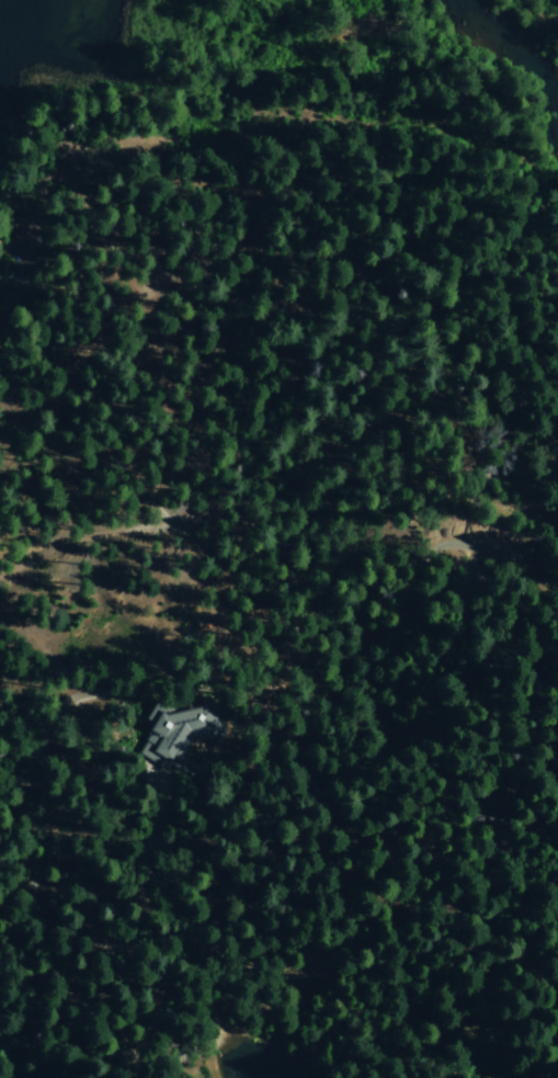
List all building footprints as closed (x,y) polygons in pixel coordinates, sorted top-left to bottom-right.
[(225,708),(202,700),(196,716),(157,702),(136,756),(193,778),(207,741),(213,744),(225,708)]
